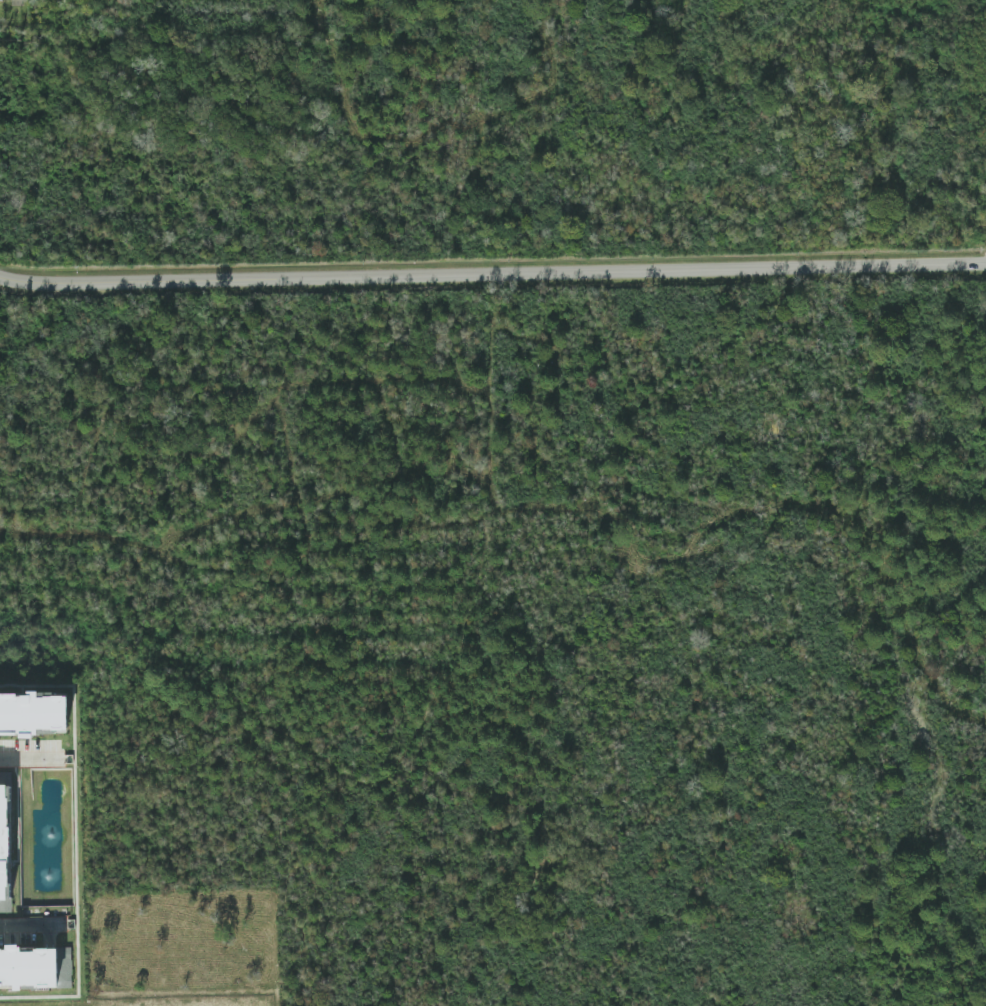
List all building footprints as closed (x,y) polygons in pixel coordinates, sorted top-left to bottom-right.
[(22,734),(22,735),(70,734),(69,696),(40,696),(40,693),(0,694),(0,734),(22,734)] [(11,900),(11,785),(0,785),(0,900),(11,900)] [(59,988),(59,950),(22,950),(22,945),(8,945),(8,949),(0,949),(0,988),(59,988)] [(72,958),(61,958),(60,988),(72,988),(72,958)]
